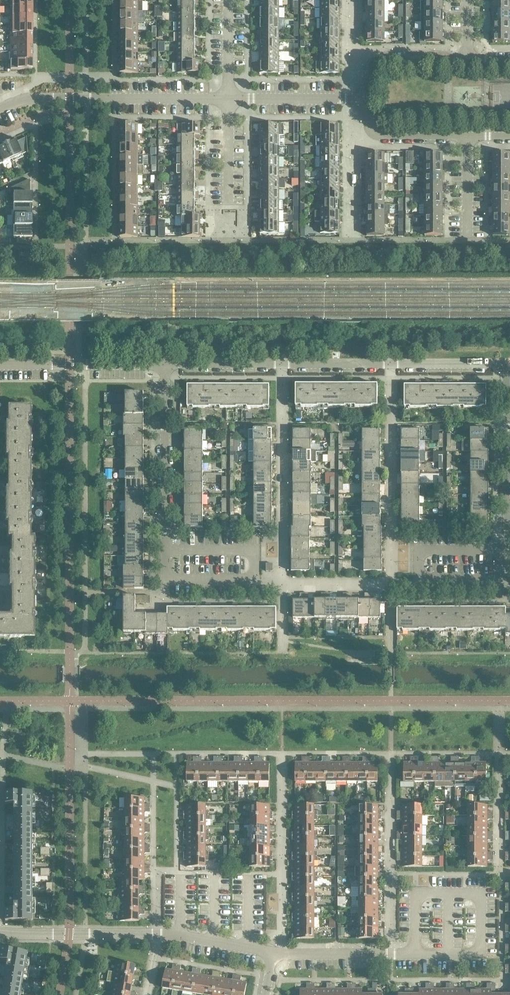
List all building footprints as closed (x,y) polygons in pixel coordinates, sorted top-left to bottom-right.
[(138,12),(138,1),(120,1),(120,12),(138,12)] [(195,12),(195,5),(199,5),(199,1),(177,1),(177,12),(195,12)] [(388,11),(388,1),(384,1),(367,1),(367,11),(388,11)] [(442,11),(442,1),(421,1),(421,11),(442,11)] [(493,1),(493,11),(509,11),(509,1),(493,1)] [(32,16),(32,7),(10,7),(10,16),(32,16)] [(279,19),(279,8),(259,8),(259,19),(279,19)] [(340,19),(340,8),(320,8),(320,19),(340,19)] [(388,21),(388,11),(367,11),(367,21),(384,21),(388,21)] [(442,22),(442,11),(421,11),(421,22),(442,22)] [(493,11),(493,22),(509,22),(509,11),(493,11)] [(138,22),(138,12),(120,12),(120,22),(138,22)] [(195,18),(195,12),(177,12),(177,22),(199,22),(199,18),(195,18)] [(32,25),(32,20),(32,16),(10,16),(10,25),(32,25)] [(279,29),(279,19),(259,19),(259,29),(279,29)] [(340,29),(340,19),(320,19),(320,29),(340,29)] [(384,31),(384,21),(367,21),(367,31),(384,31)] [(138,32),(138,22),(120,22),(120,32),(138,32)] [(195,32),(195,25),(199,25),(199,22),(177,22),(177,32),(195,32)] [(442,32),(442,22),(421,22),(421,32),(442,32)] [(493,22),(493,32),(509,32),(509,22),(493,22)] [(32,34),(32,29),(32,25),(10,25),(10,34),(32,34)] [(279,40),(279,29),(259,29),(259,40),(279,40)] [(340,40),(340,29),(320,29),(320,40),(340,40)] [(384,42),(384,31),(367,31),(367,42),(384,42)] [(138,42),(138,32),(120,32),(120,42),(138,42)] [(195,39),(195,32),(177,32),(177,42),(199,42),(199,39),(195,39)] [(442,42),(442,32),(421,32),(420,32),(420,42),(442,42)] [(493,32),(493,42),(509,42),(509,32),(493,32)] [(32,43),(32,34),(10,34),(10,43),(32,43)] [(279,51),(279,40),(259,40),(259,51),(279,51)] [(340,51),(340,40),(320,40),(320,51),(340,51)] [(138,52),(138,42),(120,42),(120,52),(138,52)] [(195,52),(195,46),(199,46),(199,42),(177,42),(177,52),(195,52)] [(32,52),(32,43),(10,43),(10,52),(32,52)] [(279,62),(279,51),(259,51),(259,62),(279,62)] [(340,62),(340,51),(320,51),(320,62),(340,62)] [(32,61),(32,52),(10,52),(10,61),(32,61)] [(138,63),(138,52),(120,52),(120,63),(138,63)] [(195,59),(195,52),(177,52),(177,63),(182,63),(200,63),(200,59),(195,59)] [(32,70),(32,61),(10,61),(10,70),(32,70)] [(279,73),(279,62),(259,62),(259,73),(279,73)] [(339,73),(340,62),(320,62),(320,73),(339,73)] [(138,73),(138,63),(120,63),(120,73),(138,73)] [(200,73),(200,63),(182,63),(182,73),(200,73)] [(138,135),(138,124),(120,124),(120,135),(138,135)] [(200,135),(200,124),(177,124),(177,135),(200,135)] [(279,135),(279,124),(260,124),(260,135),(279,135)] [(339,136),(339,124),(320,124),(320,136),(339,136)] [(138,145),(138,135),(120,135),(120,145),(138,145)] [(195,145),(195,138),(200,138),(200,135),(177,135),(177,145),(195,145)] [(279,146),(279,135),(260,135),(260,146),(279,146)] [(339,146),(339,136),(320,136),(320,146),(339,146)] [(27,152),(26,137),(16,142),(14,138),(4,142),(12,160),(13,159),(22,155),(27,152)] [(4,142),(0,144),(0,159),(2,164),(10,160),(12,164),(15,163),(13,159),(12,160),(4,142)] [(138,155),(138,145),(120,145),(120,155),(138,155)] [(195,151),(195,145),(177,145),(177,155),(199,155),(199,151),(195,151)] [(279,157),(279,146),(260,146),(260,157),(279,157)] [(340,157),(339,146),(320,146),(320,157),(340,157)] [(388,164),(388,153),(367,153),(367,164),(388,164)] [(442,164),(442,153),(425,153),(425,164),(442,164)] [(493,153),(493,164),(509,164),(509,153),(493,153)] [(138,165),(138,155),(120,155),(120,165),(138,165)] [(195,165),(195,159),(199,159),(199,155),(177,155),(177,165),(195,165)] [(279,168),(279,157),(260,157),(260,168),(279,168)] [(339,168),(340,157),(320,157),(320,168),(339,168)] [(388,174),(388,164),(367,164),(367,174),(388,174)] [(442,174),(442,164),(425,164),(425,174),(442,174)] [(493,164),(493,174),(509,174),(509,164),(493,164)] [(138,175),(138,165),(120,165),(120,175),(138,175)] [(195,172),(195,165),(177,165),(177,175),(199,175),(199,172),(195,172)] [(279,179),(279,168),(260,168),(260,179),(279,179)] [(340,179),(339,168),(320,168),(320,179),(340,179)] [(388,184),(388,174),(367,174),(367,185),(384,184),(388,184)] [(442,185),(442,174),(425,174),(425,185),(442,185)] [(493,174),(493,184),(509,184),(509,174),(493,174)] [(138,186),(138,175),(120,175),(120,186),(138,186)] [(195,186),(195,179),(199,179),(199,175),(177,175),(177,186),(195,186)] [(279,190),(279,179),(260,179),(260,190),(279,190)] [(340,190),(340,179),(320,179),(320,190),(340,190)] [(16,182),(16,192),(31,191),(31,181),(16,182)] [(384,195),(384,184),(367,185),(367,195),(384,195)] [(493,184),(493,195),(509,195),(509,184),(493,184)] [(442,195),(442,185),(425,185),(425,195),(442,195)] [(138,196),(138,186),(120,186),(120,196),(138,196)] [(195,192),(195,186),(177,186),(177,196),(199,196),(199,192),(195,192)] [(279,200),(279,190),(260,190),(260,200),(279,200)] [(340,200),(340,190),(320,190),(320,200),(340,200)] [(32,205),(32,194),(13,194),(13,203),(8,203),(8,206),(13,206),(13,205),(32,205)] [(384,205),(384,195),(367,195),(367,205),(384,205)] [(442,205),(442,195),(425,195),(421,195),(421,205),(442,205)] [(493,195),(493,205),(509,205),(509,195),(493,195)] [(138,206),(138,196),(120,196),(120,206),(138,206)] [(195,206),(195,199),(199,199),(199,196),(177,196),(177,206),(195,206)] [(279,211),(279,200),(260,200),(260,211),(279,211)] [(340,211),(340,200),(320,200),(320,211),(340,211)] [(32,215),(32,209),(32,205),(13,205),(13,206),(13,215),(32,215)] [(390,205),(384,205),(367,205),(367,215),(388,215),(390,215),(390,205)] [(442,215),(442,205),(421,205),(421,215),(425,215),(442,215)] [(493,205),(493,215),(509,215),(509,205),(493,205)] [(138,216),(138,206),(120,206),(120,216),(138,216)] [(195,213),(195,206),(177,206),(177,217),(182,217),(182,216),(200,216),(200,213),(195,213)] [(279,222),(279,211),(260,211),(260,222),(279,222)] [(340,222),(340,211),(320,211),(320,222),(340,222)] [(32,226),(32,215),(13,215),(13,225),(8,225),(8,228),(13,228),(13,226),(32,226)] [(388,225),(388,215),(367,215),(367,225),(384,225),(388,225)] [(442,225),(442,215),(425,215),(425,225),(442,225)] [(493,215),(493,225),(509,225),(509,215),(493,215)] [(138,226),(138,216),(120,216),(120,226),(138,226)] [(200,226),(200,216),(182,216),(182,217),(182,226),(200,226)] [(279,233),(279,222),(260,222),(260,233),(279,233)] [(340,233),(340,222),(320,222),(320,233),(340,233)] [(164,228),(165,235),(180,232),(178,225),(164,228)] [(384,236),(384,225),(367,225),(367,236),(384,236)] [(442,236),(442,225),(425,225),(425,236),(442,236)] [(493,225),(493,236),(509,236),(509,225),(493,225)] [(32,237),(32,231),(32,226),(13,226),(13,228),(13,237),(16,237),(16,243),(31,243),(31,237),(32,237)] [(138,237),(138,226),(120,226),(120,237),(138,237)] [(200,237),(200,226),(182,226),(182,237),(200,237)] [(128,377),(145,378),(145,369),(128,368),(128,377)] [(215,407),(215,385),(204,385),(204,381),(199,381),(199,385),(187,385),(187,407),(193,407),(193,408),(210,408),(210,407),(215,407)] [(242,407),(242,385),(231,385),(231,381),(226,381),(226,385),(215,385),(215,407),(220,407),(220,408),(225,408),(237,408),(237,407),(242,407)] [(269,407),(269,385),(258,385),(258,381),(253,381),(253,385),(242,385),(242,407),(247,407),(247,408),(264,408),(264,407),(269,407)] [(323,407),(323,385),(312,385),(312,381),(307,381),(307,385),(296,385),(296,407),(301,407),(301,408),(318,408),(318,407),(323,407)] [(350,407),(350,385),(339,385),(339,381),(334,381),(334,385),(323,385),(323,407),(328,407),(328,408),(337,408),(345,408),(345,407),(350,407)] [(378,407),(378,385),(366,385),(366,381),(361,381),(361,385),(350,385),(350,407),(355,407),(355,408),(372,408),(372,407),(378,407)] [(432,407),(432,385),(421,385),(421,381),(416,381),(416,385),(404,385),(404,407),(410,407),(410,408),(427,408),(427,407),(432,407)] [(459,407),(459,385),(448,385),(448,381),(443,381),(443,385),(432,385),(432,407),(437,407),(437,408),(448,408),(454,408),(454,407),(459,407)] [(486,407),(486,385),(475,385),(475,381),(470,381),(470,385),(459,385),(459,407),(464,407),(464,408),(481,408),(481,407),(486,407)] [(144,404),(144,397),(150,397),(150,392),(124,392),(124,400),(125,400),(125,404),(144,404)] [(144,410),(144,407),(144,404),(125,404),(125,407),(124,407),(124,415),(150,415),(150,410),(144,410)] [(30,434),(30,417),(30,412),(29,412),(29,406),(7,407),(7,418),(5,418),(4,418),(4,419),(3,419),(3,420),(3,421),(3,422),(4,423),(5,423),(5,439),(29,439),(29,434),(30,434)] [(144,425),(144,419),(150,419),(150,415),(124,415),(124,425),(144,425)] [(144,432),(144,428),(144,425),(124,425),(124,436),(150,436),(150,432),(144,432)] [(203,441),(203,429),(184,429),(184,441),(203,441)] [(272,441),(272,429),(254,429),(254,441),(272,441)] [(311,441),(311,429),(293,429),(293,441),(311,441)] [(380,441),(380,429),(362,429),(362,441),(380,441)] [(420,441),(420,429),(401,429),(401,441),(420,441)] [(489,441),(489,429),(471,429),(471,441),(489,441)] [(144,447),(144,440),(150,440),(150,436),(124,436),(124,447),(125,447),(144,447)] [(30,467),(30,444),(29,444),(29,439),(5,439),(5,456),(4,456),(3,457),(3,458),(3,459),(3,460),(4,461),(5,461),(7,461),(7,472),(29,472),(29,467),(30,467)] [(203,452),(203,441),(184,441),(184,452),(203,452)] [(272,452),(272,444),(272,441),(254,441),(254,452),(272,452)] [(311,452),(311,441),(293,441),(293,452),(311,452)] [(380,452),(380,444),(380,441),(362,441),(362,451),(380,452)] [(420,451),(420,441),(401,441),(401,451),(420,451)] [(489,451),(489,444),(489,441),(471,441),(471,451),(489,451)] [(144,454),(144,450),(144,447),(125,447),(125,458),(150,458),(150,454),(144,454)] [(380,463),(380,452),(362,451),(362,462),(379,462),(379,463),(380,463)] [(420,462),(420,451),(401,451),(401,462),(420,462)] [(489,462),(489,451),(471,451),(471,462),(489,462)] [(203,462),(203,452),(184,452),(185,462),(203,462)] [(272,462),(272,452),(254,452),(254,462),(272,462)] [(311,462),(311,452),(293,452),(293,463),(294,463),(294,462),(311,462)] [(144,469),(144,462),(150,462),(150,458),(125,458),(125,469),(144,469)] [(203,473),(203,462),(185,462),(185,473),(203,473)] [(272,473),(272,465),(272,462),(254,462),(254,473),(272,473)] [(311,473),(311,462),(294,462),(294,463),(293,463),(293,473),(311,473)] [(380,473),(380,463),(379,463),(379,462),(362,462),(362,473),(380,473)] [(420,473),(420,462),(401,462),(401,473),(420,473)] [(489,473),(489,466),(489,462),(471,462),(471,473),(489,473)] [(144,476),(144,472),(144,469),(125,469),(125,480),(150,480),(150,476),(144,476)] [(30,500),(30,482),(30,477),(29,477),(29,472),(7,472),(7,483),(5,483),(4,484),(3,485),(3,486),(3,487),(4,488),(5,488),(5,489),(5,505),(29,505),(29,500),(30,500)] [(203,484),(203,473),(185,473),(185,484),(203,484)] [(272,484),(272,473),(254,473),(254,484),(272,484)] [(311,484),(311,473),(293,473),(293,484),(311,484)] [(380,484),(380,473),(362,473),(362,484),(380,484)] [(419,484),(420,473),(401,473),(401,484),(419,484)] [(489,484),(489,473),(471,473),(471,484),(489,484)] [(144,494),(144,484),(150,484),(150,480),(125,480),(125,491),(142,491),(142,494),(144,494)] [(203,495),(203,484),(185,484),(185,495),(203,495)] [(272,495),(272,487),(272,484),(254,484),(254,495),(272,495)] [(311,495),(311,484),(293,484),(293,495),(311,495)] [(380,495),(380,487),(380,484),(362,484),(362,495),(380,495)] [(419,495),(419,484),(401,484),(401,495),(419,495)] [(489,495),(489,487),(489,484),(471,484),(471,495),(489,495)] [(144,497),(144,494),(142,494),(142,491),(125,491),(125,501),(150,501),(150,497),(144,497)] [(203,506),(203,495),(185,495),(185,509),(186,509),(186,506),(203,506)] [(272,506),(272,495),(254,495),(254,506),(272,506)] [(311,506),(311,495),(293,495),(293,506),(311,506)] [(380,506),(380,495),(362,495),(362,505),(380,506)] [(419,505),(419,495),(401,495),(401,506),(419,505)] [(489,505),(489,495),(471,495),(471,505),(489,505)] [(144,512),(144,506),(150,506),(150,501),(125,501),(125,512),(144,512)] [(30,532),(30,510),(29,510),(29,505),(5,505),(5,521),(4,521),(3,522),(3,523),(3,524),(3,525),(4,526),(5,526),(7,526),(7,538),(10,538),(29,538),(29,537),(29,532),(30,532)] [(380,516),(380,509),(380,506),(362,505),(362,516),(380,516)] [(419,517),(419,505),(401,506),(401,517),(419,517)] [(489,517),(489,509),(489,505),(471,505),(471,517),(489,517)] [(203,516),(203,506),(186,506),(186,509),(185,509),(185,516),(203,516)] [(272,516),(272,508),(272,506),(254,506),(254,516),(272,516)] [(311,516),(311,506),(293,506),(293,516),(311,516)] [(144,519),(144,515),(144,512),(125,512),(125,523),(150,523),(150,519),(144,519)] [(203,528),(203,516),(185,516),(185,528),(203,528)] [(272,528),(272,516),(254,516),(254,528),(272,528)] [(311,528),(311,516),(293,516),(293,527),(294,527),(310,527),(310,528),(311,528)] [(380,527),(380,516),(362,516),(362,528),(364,528),(364,527),(379,527),(380,527)] [(419,528),(419,517),(401,517),(401,528),(419,528)] [(489,528),(489,517),(471,517),(471,528),(489,528)] [(144,534),(144,528),(150,528),(150,523),(125,523),(125,534),(144,534)] [(310,538),(310,528),(310,527),(294,527),(293,527),(291,527),(291,538),(310,538)] [(382,538),(382,531),(382,527),(380,527),(379,527),(364,527),(364,528),(364,538),(382,538)] [(144,541),(144,537),(144,534),(125,534),(125,545),(150,545),(150,541),(144,541)] [(34,565),(34,547),(34,537),(29,537),(29,538),(10,538),(10,548),(9,548),(8,549),(7,549),(7,550),(6,551),(7,552),(7,553),(8,553),(8,554),(9,554),(9,570),(32,570),(32,565),(34,565)] [(310,549),(310,538),(291,538),(291,549),(310,549)] [(382,549),(382,538),(364,538),(364,549),(382,549)] [(144,559),(144,549),(150,549),(150,545),(125,545),(125,556),(142,556),(142,559),(144,559)] [(310,560),(310,549),(291,549),(291,560),(310,560)] [(382,560),(382,552),(382,549),(364,549),(364,560),(382,560)] [(144,562),(144,559),(142,559),(142,556),(125,556),(125,566),(125,567),(150,567),(150,562),(144,562)] [(310,571),(310,560),(291,560),(291,571),(310,571)] [(382,571),(382,560),(364,560),(364,571),(382,571)] [(144,577),(144,571),(150,571),(150,567),(125,567),(125,566),(124,566),(124,577),(144,577)] [(34,597),(34,575),(32,575),(32,570),(9,570),(9,586),(8,586),(8,587),(7,587),(7,588),(7,589),(7,590),(7,591),(8,591),(9,591),(11,591),(11,603),(32,603),(32,597),(34,597)] [(144,584),(144,580),(144,577),(124,577),(124,589),(150,589),(150,584),(144,584)] [(136,604),(136,596),(124,596),(124,614),(135,614),(136,604)] [(304,600),(300,600),(293,600),(293,618),(304,618),(304,600)] [(315,600),(309,600),(304,600),(304,618),(315,618),(315,600)] [(326,600),(322,600),(315,600),(315,618),(319,618),(319,620),(326,620),(326,600)] [(337,600),(330,600),(326,600),(326,620),(333,620),(333,618),(337,618),(337,600)] [(347,600),(343,600),(337,600),(337,618),(340,618),(340,620),(347,620),(347,600)] [(358,600),(352,600),(347,600),(347,620),(355,620),(355,618),(358,618),(358,600)] [(369,600),(365,600),(358,600),(358,618),(369,618),(369,600)] [(380,600),(373,600),(369,600),(369,618),(380,618),(380,600)] [(34,638),(34,612),(34,607),(32,607),(32,603),(11,603),(11,613),(9,613),(9,615),(9,638),(34,638)] [(195,629),(195,608),(184,608),(184,604),(179,604),(179,608),(168,608),(168,629),(173,629),(173,631),(190,631),(190,629),(195,629)] [(222,629),(222,608),(211,608),(211,604),(206,604),(206,608),(195,608),(195,629),(200,629),(200,631),(206,631),(217,631),(217,629),(222,629)] [(249,629),(249,608),(238,608),(238,604),(233,604),(233,608),(222,608),(222,629),(227,629),(227,631),(244,631),(244,629),(249,629)] [(276,629),(276,608),(265,608),(265,604),(260,604),(260,608),(249,608),(249,629),(254,629),(254,631),(271,631),(271,629),(276,629)] [(425,629),(425,608),(413,608),(413,604),(409,604),(409,608),(397,608),(397,629),(403,629),(402,631),(420,631),(420,629),(425,629)] [(452,629),(452,608),(440,608),(440,604),(436,604),(436,608),(425,608),(425,629),(430,629),(430,631),(447,631),(447,629),(452,629)] [(479,629),(479,608),(467,608),(467,604),(463,604),(463,608),(452,608),(452,629),(457,629),(457,631),(474,631),(474,629),(479,629)] [(505,629),(505,608),(494,608),(494,604),(489,604),(490,608),(479,608),(479,629),(484,629),(484,631),(501,631),(501,629),(505,629)] [(168,634),(168,629),(168,608),(163,608),(163,614),(157,614),(157,616),(157,634),(168,634)] [(135,633),(135,616),(135,614),(124,614),(124,634),(131,634),(131,633),(135,633)] [(146,614),(135,614),(135,616),(135,633),(139,633),(139,634),(145,634),(146,614)] [(157,634),(157,616),(157,614),(146,614),(145,634),(157,634)] [(9,615),(0,615),(0,638),(9,638),(9,615)] [(198,782),(198,757),(193,757),(193,761),(192,762),(187,762),(187,782),(198,782)] [(208,782),(208,762),(203,762),(202,761),(202,757),(198,757),(198,782),(208,782)] [(218,782),(218,757),(214,757),(214,761),(212,762),(208,762),(208,782),(218,782)] [(228,782),(228,762),(224,762),(222,761),(222,757),(218,757),(218,782),(228,782)] [(238,782),(238,757),(234,757),(234,761),(233,762),(228,762),(228,782),(238,782)] [(249,782),(249,762),(244,762),(242,761),(242,757),(238,757),(238,782),(249,782)] [(259,782),(259,757),(255,757),(255,761),(253,762),(249,762),(249,782),(259,782)] [(269,782),(269,762),(264,762),(263,761),(263,757),(259,757),(259,782),(269,782)] [(306,782),(306,757),(302,757),(302,761),(300,762),(295,763),(295,782),(306,782)] [(316,782),(316,762),(311,762),(310,761),(310,757),(306,757),(306,782),(316,782)] [(326,782),(326,757),(322,757),(322,761),(321,762),(316,762),(316,782),(326,782)] [(337,782),(337,762),(332,762),(330,761),(330,757),(326,757),(326,782),(337,782)] [(347,782),(347,757),(343,757),(343,761),(341,762),(337,762),(337,782),(347,782)] [(357,782),(357,762),(352,762),(351,761),(351,757),(347,757),(347,782),(357,782)] [(367,782),(367,757),(363,757),(363,761),(362,762),(357,762),(357,782),(367,782)] [(378,782),(378,762),(373,762),(371,761),(371,757),(367,757),(367,782),(378,782)] [(414,782),(414,757),(410,757),(410,761),(409,762),(404,762),(404,782),(414,782)] [(424,782),(424,762),(420,762),(418,761),(418,757),(414,757),(414,782),(424,782)] [(435,782),(435,757),(431,757),(431,761),(429,762),(424,762),(424,782),(435,782)] [(445,787),(445,762),(440,762),(439,761),(439,757),(435,757),(435,782),(435,787),(445,787)] [(455,787),(455,757),(451,757),(451,761),(450,762),(445,762),(445,787),(455,787)] [(465,787),(465,762),(461,762),(459,761),(459,757),(455,757),(455,787),(465,787)] [(475,782),(476,757),(471,757),(471,761),(470,762),(465,762),(465,787),(475,787),(475,782)] [(486,782),(486,762),(481,762),(480,761),(480,757),(476,757),(475,782),(486,782)] [(33,921),(33,851),(33,792),(6,792),(6,804),(15,804),(15,907),(15,909),(6,909),(6,921),(33,921)] [(146,804),(144,803),(144,797),(125,797),(125,808),(150,808),(150,804),(146,804)] [(206,811),(206,805),(187,805),(187,812),(184,812),(184,815),(209,815),(209,811),(206,811)] [(270,812),(270,805),(251,805),(251,811),(248,811),(248,815),(273,815),(273,812),(270,812)] [(314,811),(314,805),(295,805),(295,812),(292,812),(292,815),(317,815),(317,811),(314,811)] [(378,812),(378,805),(359,805),(359,811),(356,811),(356,815),(381,815),(381,812),(378,812)] [(422,815),(422,805),(403,805),(403,810),(401,811),(397,811),(397,815),(422,815)] [(489,811),(487,810),(487,805),(468,805),(468,815),(493,815),(493,811),(489,811)] [(144,814),(146,812),(150,812),(150,808),(125,808),(125,818),(144,818),(144,814)] [(206,826),(206,820),(209,820),(209,815),(184,815),(184,819),(187,819),(187,826),(206,826)] [(270,826),(270,819),(273,819),(273,815),(248,815),(248,820),(251,820),(251,826),(270,826)] [(314,826),(314,820),(317,820),(317,815),(292,815),(292,819),(295,819),(295,826),(314,826)] [(378,826),(378,819),(381,819),(381,815),(356,815),(356,820),(359,820),(359,826),(378,826)] [(422,826),(422,815),(397,815),(397,820),(401,820),(403,821),(403,826),(422,826)] [(487,821),(489,820),(493,819),(493,815),(468,815),(468,826),(487,826),(487,821)] [(146,824),(144,823),(144,818),(125,818),(125,828),(150,828),(150,824),(146,824)] [(206,831),(206,826),(187,826),(187,832),(184,832),(184,836),(209,836),(209,831),(206,831)] [(270,832),(270,826),(251,826),(251,831),(248,831),(248,836),(273,836),(273,832),(270,832)] [(314,831),(314,826),(295,826),(295,832),(292,832),(292,836),(317,836),(317,831),(314,831)] [(378,832),(378,826),(359,826),(359,831),(356,831),(356,836),(381,836),(381,832),(378,832)] [(422,836),(422,826),(403,826),(403,830),(401,832),(397,832),(397,836),(422,836)] [(489,832),(487,830),(487,826),(468,826),(468,836),(493,836),(493,832),(489,832)] [(144,834),(146,833),(150,833),(150,828),(125,828),(125,839),(144,839),(144,834)] [(206,846),(206,840),(209,840),(209,836),(184,836),(184,840),(187,840),(187,846),(206,846)] [(270,846),(270,839),(273,839),(273,836),(248,836),(248,840),(251,840),(251,846),(270,846)] [(314,846),(314,840),(317,840),(317,836),(292,836),(292,840),(295,840),(295,846),(314,846)] [(378,846),(378,839),(381,839),(381,836),(356,836),(356,840),(359,840),(359,846),(378,846)] [(422,846),(422,836),(397,836),(397,840),(401,840),(403,841),(403,846),(422,846)] [(487,841),(489,840),(493,840),(493,836),(468,836),(468,846),(487,846),(487,841)] [(146,845),(144,843),(144,839),(125,839),(125,849),(150,849),(150,845),(146,845)] [(206,852),(206,846),(187,846),(187,853),(184,853),(184,856),(209,856),(209,852),(206,852)] [(270,852),(270,846),(251,846),(251,852),(248,852),(248,856),(273,856),(273,852),(270,852)] [(314,852),(314,846),(295,846),(295,853),(292,853),(292,856),(317,856),(317,852),(314,852)] [(378,853),(378,846),(359,846),(359,852),(356,852),(356,856),(381,856),(381,853),(378,853)] [(422,856),(422,846),(403,846),(403,851),(401,852),(397,852),(397,856),(422,856)] [(489,852),(487,851),(487,846),(468,846),(468,856),(493,856),(493,852),(489,852)] [(144,854),(146,853),(150,853),(150,849),(125,849),(125,859),(144,859),(144,854)] [(206,867),(206,861),(209,861),(209,856),(184,856),(184,860),(187,860),(187,867),(206,867)] [(270,867),(270,860),(273,860),(273,856),(248,856),(248,861),(251,861),(251,867),(270,867)] [(314,867),(314,861),(317,861),(317,856),(292,856),(292,860),(295,860),(295,867),(314,867)] [(378,867),(378,860),(381,860),(381,856),(356,856),(356,861),(359,861),(359,867),(378,867)] [(422,867),(422,856),(397,856),(397,860),(401,860),(403,862),(403,867),(422,867)] [(487,862),(489,860),(493,860),(493,856),(468,856),(468,867),(487,867),(487,862)] [(146,865),(144,864),(144,859),(125,859),(125,869),(150,869),(150,865),(146,865)] [(314,872),(314,867),(295,867),(295,873),(292,873),(292,877),(317,877),(317,872),(314,872)] [(378,873),(378,867),(359,867),(359,872),(356,872),(356,877),(381,877),(381,873),(378,873)] [(144,875),(146,873),(150,873),(150,869),(125,869),(125,879),(125,880),(139,880),(144,880),(144,875)] [(314,887),(314,881),(317,881),(317,877),(292,877),(292,881),(295,881),(295,887),(314,887)] [(378,887),(378,881),(381,881),(381,877),(356,877),(356,881),(359,881),(359,887),(378,887)] [(140,886),(139,885),(139,880),(125,880),(125,879),(120,879),(120,890),(145,890),(145,886),(140,886)] [(314,893),(314,887),(295,887),(295,894),(292,894),(292,897),(317,897),(317,893),(314,893)] [(378,894),(378,887),(359,887),(359,893),(356,893),(356,897),(381,897),(381,894),(378,894)] [(139,896),(140,894),(145,894),(145,890),(120,890),(120,900),(139,900),(139,896)] [(314,908),(314,902),(317,902),(317,897),(292,897),(292,901),(295,901),(295,908),(314,908)] [(378,908),(378,901),(381,901),(381,897),(356,897),(356,902),(359,902),(359,907),(378,908)] [(140,906),(139,905),(139,900),(120,900),(120,910),(145,910),(145,906),(140,906)] [(378,914),(378,908),(359,907),(359,913),(356,913),(356,918),(381,918),(381,914),(378,914)] [(314,913),(314,908),(295,908),(295,914),(292,914),(292,918),(317,918),(317,913),(314,913)] [(139,916),(140,915),(145,915),(145,910),(120,910),(120,921),(139,921),(139,916)] [(314,928),(314,922),(317,922),(317,918),(292,918),(292,921),(295,921),(295,928),(314,928)] [(378,928),(378,921),(381,921),(381,918),(356,918),(356,922),(359,922),(359,928),(378,928)] [(314,934),(314,928),(295,928),(295,935),(292,935),(292,938),(295,938),(295,939),(317,939),(317,934),(314,934)] [(378,934),(378,928),(359,928),(359,934),(356,934),(356,939),(378,939),(381,939),(381,934),(378,934)] [(28,953),(2,948),(0,958),(0,960),(9,961),(3,994),(21,994),(28,953)] [(135,970),(135,965),(117,962),(115,972),(139,977),(140,973),(136,972),(135,970)] [(173,990),(177,965),(173,964),(172,969),(171,970),(165,969),(162,988),(173,990)] [(183,991),(186,972),(181,972),(180,970),(181,966),(177,965),(173,990),(183,991)] [(193,993),(197,968),(193,968),(192,972),(191,973),(186,972),(183,991),(193,993)] [(203,994),(206,976),(202,975),(200,973),(201,969),(197,968),(193,993),(203,994)] [(217,972),(213,971),(212,976),(211,977),(206,976),(203,994),(205,994),(213,994),(217,972)] [(139,981),(139,977),(115,972),(113,983),(132,986),(133,981),(134,980),(139,981)] [(226,979),(222,978),(220,977),(221,972),(217,972),(213,994),(224,994),(226,979)] [(237,975),(233,974),(233,979),(231,980),(226,979),(224,994),(234,994),(237,975)] [(247,983),(242,982),(241,980),(241,976),(237,975),(234,994),(245,994),(247,983)] [(132,986),(113,983),(111,993),(126,994),(136,994),(137,993),(132,992),(131,990),(132,986)] [(311,983),(307,983),(307,988),(305,989),(300,989),(300,994),(311,994),(311,983)] [(321,989),(316,989),(315,988),(315,983),(311,983),(311,994),(321,994),(321,989)] [(331,983),(327,983),(327,988),(326,989),(321,989),(321,994),(331,994),(331,983)] [(341,989),(337,989),(335,988),(335,983),(331,983),(331,994),(341,994),(341,989)] [(352,983),(347,983),(347,988),(346,989),(341,989),(341,994),(351,994),(352,983)] [(362,994),(362,989),(357,989),(356,988),(356,983),(352,983),(351,994),(362,994)] [(430,983),(426,983),(426,988),(424,989),(419,989),(419,994),(420,994),(430,994),(430,983)] [(440,989),(435,989),(434,988),(434,983),(430,983),(430,994),(440,994),(440,989)] [(450,983),(446,983),(446,988),(445,989),(440,989),(440,994),(450,994),(450,983)] [(461,989),(456,989),(454,988),(454,983),(450,983),(450,994),(461,994),(461,989)] [(471,983),(467,983),(467,988),(465,989),(461,989),(461,994),(471,994),(471,983)] [(481,989),(476,989),(475,988),(475,983),(471,983),(471,994),(481,994),(481,989)] [(491,983),(487,983),(487,988),(486,989),(481,989),(481,994),(491,994),(491,983)] [(502,994),(497,994),(495,993),(496,983),(491,983),(491,994),(502,994)]
